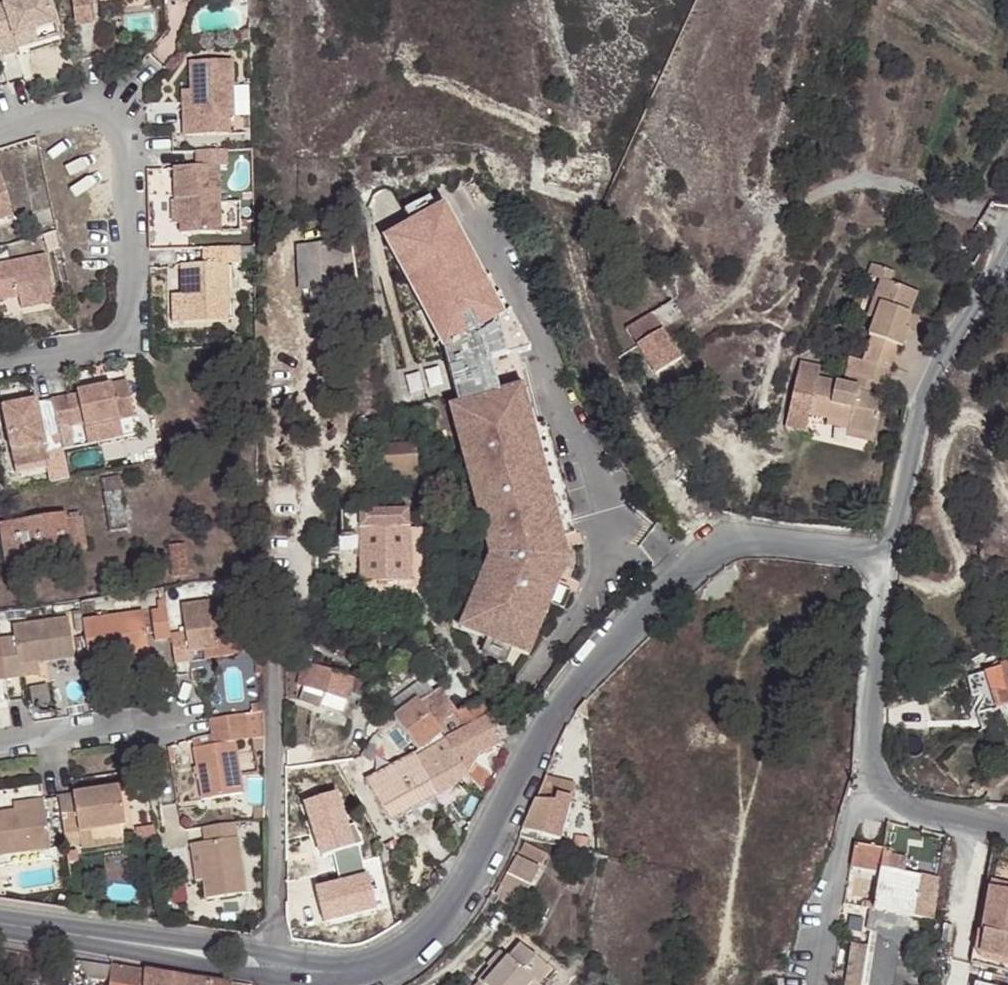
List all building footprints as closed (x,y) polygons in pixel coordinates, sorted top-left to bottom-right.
[(17,54),(13,39),(37,32),(54,27),(46,0),(25,0),(0,8),(0,60),(17,54)] [(74,26),(91,24),(89,4),(88,0),(70,0),(74,26)] [(13,39),(17,54),(42,47),(37,32),(13,39)] [(189,64),(190,95),(191,119),(182,119),(182,137),(227,136),(227,120),(232,120),(231,91),(230,63),(189,64)] [(181,96),(182,119),(191,119),(190,95),(181,96)] [(224,152),(194,152),(194,168),(172,168),(172,201),(178,201),(178,225),(179,235),(219,234),(217,168),(224,168),(224,152)] [(10,217),(0,183),(0,220),(10,217)] [(222,205),(221,226),(238,226),(238,205),(222,205)] [(567,557),(513,350),(510,351),(475,283),(436,208),(379,238),(437,348),(493,557),(464,629),(530,656),(567,557)] [(54,233),(43,236),(46,252),(58,249),(54,233)] [(237,250),(202,251),(203,267),(180,267),(181,297),(181,299),(185,299),(186,326),(226,324),(225,266),(238,266),(237,250)] [(347,253),(309,255),(309,293),(341,293),(340,270),(346,270),(347,253)] [(0,266),(0,302),(17,298),(20,311),(54,303),(44,256),(0,266)] [(881,279),(892,283),(896,272),(874,263),(870,274),(881,279)] [(475,283),(510,351),(513,350),(522,347),(486,277),(475,283)] [(907,329),(913,313),(920,292),(892,283),(881,279),(874,302),(880,305),(876,319),(870,336),(874,338),(867,359),(861,378),(878,383),(889,386),(901,347),(906,348),(911,333),(912,330),(907,329)] [(170,299),(171,326),(186,326),(185,299),(181,299),(170,299)] [(868,317),(876,319),(880,305),(874,302),(868,317)] [(653,313),(625,328),(652,378),(680,363),(653,313)] [(923,316),(913,313),(907,329),(912,330),(911,333),(917,335),(923,316)] [(846,374),(861,378),(867,359),(852,355),(846,374)] [(786,426),(807,431),(811,415),(822,376),(824,365),(804,360),(786,426)] [(887,397),(875,394),(857,390),(859,385),(822,376),(811,415),(830,419),(851,425),(850,430),(878,437),(887,397)] [(875,394),(878,383),(861,378),(859,385),(857,390),(875,394)] [(76,396),(50,401),(56,431),(68,428),(82,425),(83,429),(118,421),(133,418),(125,382),(75,393),(76,396)] [(34,402),(0,409),(10,454),(44,446),(46,455),(61,452),(61,451),(56,431),(50,401),(35,405),(34,402)] [(851,425),(830,419),(828,424),(850,430),(851,425)] [(118,421),(83,429),(87,446),(122,438),(118,421)] [(68,428),(56,431),(61,451),(73,449),(68,428)] [(877,443),(878,437),(850,430),(848,437),(877,443)] [(44,446),(10,454),(13,469),(48,462),(46,455),(44,446)] [(380,448),(380,474),(391,474),(391,484),(418,483),(417,447),(380,448)] [(104,496),(123,492),(121,479),(101,483),(104,496)] [(127,521),(123,492),(104,496),(107,525),(127,521)] [(29,560),(67,554),(66,546),(62,518),(62,514),(0,524),(3,554),(28,551),(29,560)] [(405,529),(406,515),(342,514),(341,538),(359,539),(358,530),(405,529)] [(62,518),(66,546),(81,543),(78,517),(62,518)] [(407,529),(405,529),(358,530),(359,539),(359,585),(408,584),(407,529)] [(5,563),(29,560),(28,551),(3,554),(5,563)] [(29,560),(5,563),(3,554),(0,555),(0,569),(0,570),(29,566),(29,560)] [(408,604),(408,584),(359,585),(360,604),(408,604)] [(249,595),(224,599),(231,645),(199,650),(200,659),(257,653),(249,595)] [(167,634),(168,639),(171,662),(187,660),(186,651),(199,650),(231,645),(224,599),(179,606),(182,633),(167,634)] [(167,634),(163,609),(147,613),(151,640),(168,639),(167,634)] [(142,612),(80,621),(86,662),(117,659),(149,655),(142,612)] [(0,639),(0,654),(4,680),(20,678),(19,674),(18,668),(37,665),(37,659),(44,658),(45,663),(73,659),(66,618),(10,627),(12,637),(0,639)] [(18,668),(19,674),(38,671),(37,665),(18,668)] [(305,688),(308,667),(305,666),(300,686),(305,688)] [(346,702),(347,698),(352,681),(308,667),(305,688),(325,696),(346,702)] [(347,698),(359,701),(364,684),(352,681),(347,698)] [(369,712),(375,689),(364,684),(359,701),(359,709),(369,712)] [(321,709),(325,696),(305,688),(301,701),(321,709)] [(447,743),(487,721),(479,703),(454,714),(437,694),(417,704),(442,737),(447,743)] [(249,705),(251,713),(260,711),(260,703),(249,705)] [(442,737),(417,704),(392,720),(417,753),(442,737)] [(234,742),(252,740),(253,752),(261,752),(260,711),(251,713),(206,721),(211,738),(212,745),(192,749),(200,801),(243,794),(234,742)] [(376,732),(392,720),(384,711),(368,721),(376,732)] [(475,759),(498,746),(487,721),(447,743),(463,775),(475,759)] [(212,745),(211,738),(191,740),(192,749),(212,745)] [(368,764),(382,743),(373,738),(359,759),(368,764)] [(453,789),(463,775),(447,743),(418,761),(434,799),(453,789)] [(411,811),(434,799),(418,761),(415,757),(366,783),(388,823),(411,811)] [(533,805),(542,806),(546,799),(566,805),(571,792),(545,782),(535,797),(533,805)] [(55,795),(60,834),(77,831),(118,826),(123,825),(117,786),(55,795)] [(337,791),(306,802),(322,853),(335,850),(359,845),(362,844),(356,824),(348,826),(337,791)] [(11,803),(13,811),(44,805),(43,798),(11,803)] [(419,825),(439,815),(434,799),(411,811),(419,825)] [(546,799),(542,806),(553,808),(540,838),(552,842),(566,805),(546,799)] [(13,811),(0,813),(0,856),(51,847),(44,805),(13,811)] [(542,806),(533,805),(521,834),(540,838),(553,808),(542,806)] [(285,883),(307,882),(305,819),(283,820),(285,883)] [(235,822),(200,827),(202,843),(198,843),(203,881),(205,899),(245,893),(235,822)] [(152,833),(150,823),(133,825),(134,835),(152,833)] [(118,826),(77,831),(80,848),(120,842),(118,826)] [(203,881),(198,843),(189,845),(194,882),(203,881)] [(522,843),(517,852),(540,864),(545,854),(522,843)] [(363,874),(359,845),(335,850),(339,879),(363,874)] [(871,914),(915,920),(916,915),(915,915),(921,876),(918,876),(920,867),(911,866),(909,874),(906,874),(908,859),(888,857),(886,871),(880,870),(883,850),(854,847),(851,869),(880,872),(876,905),(872,905),(871,914)] [(517,857),(497,896),(521,908),(540,870),(517,857)] [(339,879),(316,885),(322,920),(377,907),(369,873),(363,874),(339,879)] [(915,915),(916,915),(943,919),(948,880),(921,876),(915,915)] [(1007,938),(1007,893),(990,889),(981,932),(1007,938)] [(915,920),(871,914),(867,933),(870,934),(868,947),(861,984),(896,984),(905,937),(912,938),(915,920)] [(978,950),(981,932),(976,932),(972,953),(977,961),(978,950)] [(981,932),(978,950),(994,954),(999,955),(1007,956),(1007,938),(981,932)] [(912,938),(905,937),(896,984),(917,984),(926,940),(912,938)] [(492,969),(480,982),(483,984),(542,984),(540,983),(546,976),(552,970),(545,965),(523,944),(511,958),(509,956),(497,970),(494,966),(492,969)] [(868,947),(853,945),(847,984),(861,984),(868,947)] [(999,955),(994,954),(978,950),(977,961),(1007,968),(1007,956),(999,955)] [(489,965),(492,969),(494,966),(497,970),(509,956),(502,951),(489,965)] [(83,976),(111,982),(113,968),(113,967),(80,962),(83,976)] [(145,973),(113,968),(111,982),(111,984),(220,984),(145,973)]
